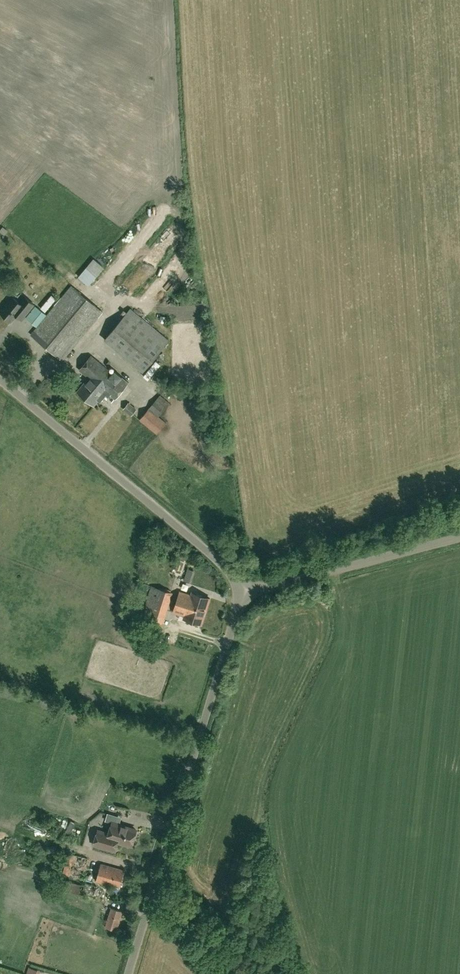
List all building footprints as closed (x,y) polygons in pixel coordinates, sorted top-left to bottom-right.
[(96,259),(81,278),(92,286),(107,267),(96,259)] [(72,285),(47,315),(37,306),(27,318),(38,326),(31,334),(62,360),(103,311),(72,285)] [(192,293),(181,298),(183,304),(195,299),(192,293)] [(55,295),(43,308),(48,312),(59,299),(55,295)] [(13,297),(0,312),(4,315),(4,318),(7,320),(9,320),(11,321),(16,315),(22,319),(34,304),(25,297),(20,303),(13,297)] [(130,308),(105,339),(143,371),(169,340),(130,308)] [(89,401),(95,394),(91,391),(95,386),(99,389),(104,383),(112,389),(121,377),(114,371),(112,373),(91,356),(79,370),(89,377),(77,391),(82,395),(81,397),(88,402),(89,401)] [(95,394),(89,401),(94,405),(98,400),(100,401),(105,395),(106,396),(108,393),(114,399),(128,383),(121,377),(112,389),(104,383),(99,389),(95,386),(91,391),(95,394)] [(171,382),(164,389),(174,398),(181,390),(171,382)] [(160,396),(140,420),(157,434),(166,422),(158,416),(169,403),(160,396)] [(129,401),(122,409),(131,416),(137,409),(129,401)] [(69,405),(58,409),(62,418),(72,415),(69,405)] [(190,569),(187,579),(194,581),(197,570),(190,569)] [(151,586),(146,603),(148,604),(143,617),(150,619),(145,633),(158,637),(172,593),(151,586)] [(180,592),(174,612),(185,615),(184,618),(202,624),(210,598),(195,593),(194,596),(191,595),(180,592)] [(112,822),(110,829),(109,833),(98,830),(94,844),(115,850),(118,841),(132,845),(136,829),(112,822)] [(83,878),(88,858),(68,852),(63,872),(83,878)] [(96,881),(119,887),(124,870),(101,863),(96,881)] [(66,890),(79,894),(82,884),(68,880),(66,890)] [(97,895),(100,886),(88,883),(86,892),(97,895)] [(117,931),(123,911),(111,908),(105,927),(117,931)]
